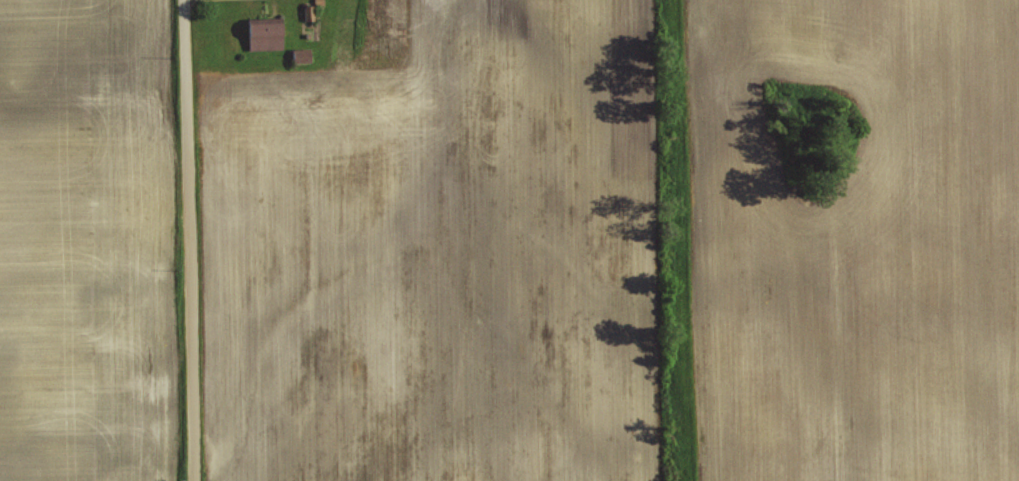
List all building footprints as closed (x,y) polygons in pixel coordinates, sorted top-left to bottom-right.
[(301,19),(311,19),(311,4),(301,4),(301,19)] [(245,49),(279,47),(278,20),(244,21),(245,49)] [(307,47),(290,47),(290,60),(307,60),(307,47)]
